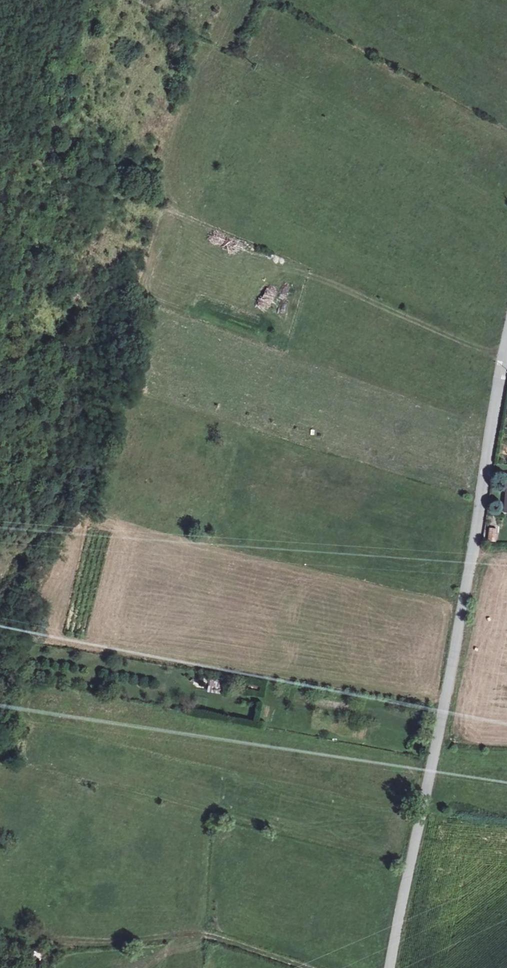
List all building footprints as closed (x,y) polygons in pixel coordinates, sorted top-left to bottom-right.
[(497,542),(499,529),(489,527),(487,541),(497,542)] [(219,694),(222,682),(209,679),(207,691),(219,694)]
